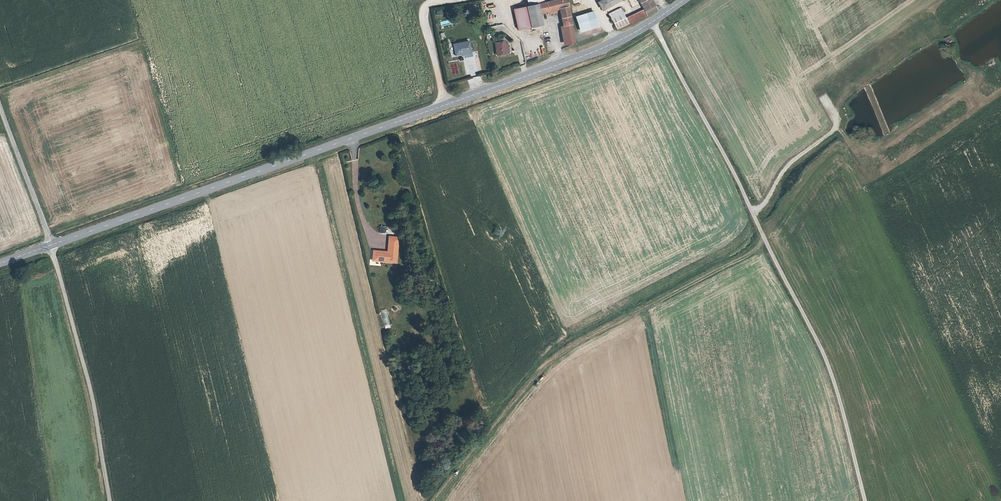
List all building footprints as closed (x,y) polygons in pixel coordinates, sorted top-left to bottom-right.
[(526,4),(512,6),(515,26),(539,22),(537,12),(545,10),(557,8),(558,11),(561,26),(571,24),(566,0),(543,0),(541,0),(538,1),(526,4)] [(597,3),(601,10),(619,0),(601,0),(597,3)] [(642,10),(645,15),(655,10),(650,0),(637,0),(642,10)] [(478,5),(468,7),(469,13),(479,11),(478,5)] [(619,8),(607,14),(616,30),(645,15),(642,10),(624,19),(619,8)] [(575,19),(577,28),(595,24),(593,15),(575,19)] [(576,45),(571,24),(561,26),(565,49),(576,45)] [(505,41),(495,43),(497,54),(506,53),(506,51),(505,42),(505,41)] [(453,45),(455,55),(460,54),(470,52),(468,42),(453,45)] [(383,251),(376,250),(376,261),(396,262),(398,237),(389,236),(388,251),(387,253),(385,253),(383,251)] [(381,310),(385,329),(391,327),(386,309),(381,310)]
